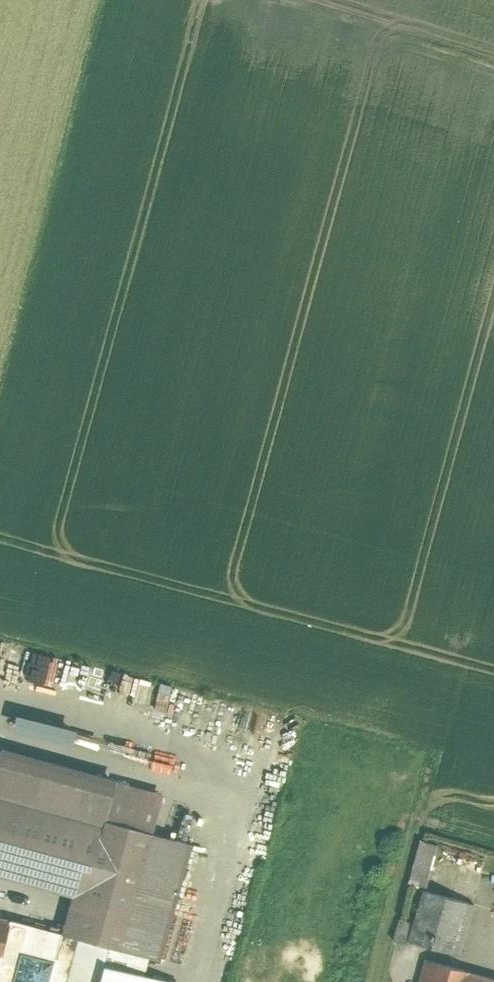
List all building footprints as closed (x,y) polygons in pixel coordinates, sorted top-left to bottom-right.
[(8,725),(67,741),(71,727),(12,711),(8,725)] [(4,744),(0,760),(0,795),(107,824),(108,818),(119,780),(120,776),(4,744)] [(154,831),(165,793),(119,780),(108,818),(154,831)] [(77,891),(67,929),(153,952),(160,954),(192,841),(154,831),(108,818),(107,824),(0,795),(0,870),(77,891)] [(429,884),(441,841),(424,837),(412,880),(429,884)] [(477,901),(426,888),(412,940),(463,954),(477,901)] [(3,955),(14,914),(0,910),(0,954),(3,955)] [(0,966),(0,981),(185,981),(147,971),(153,952),(67,929),(14,914),(3,955),(0,966)] [(428,956),(421,981),(493,981),(493,974),(428,956)]
